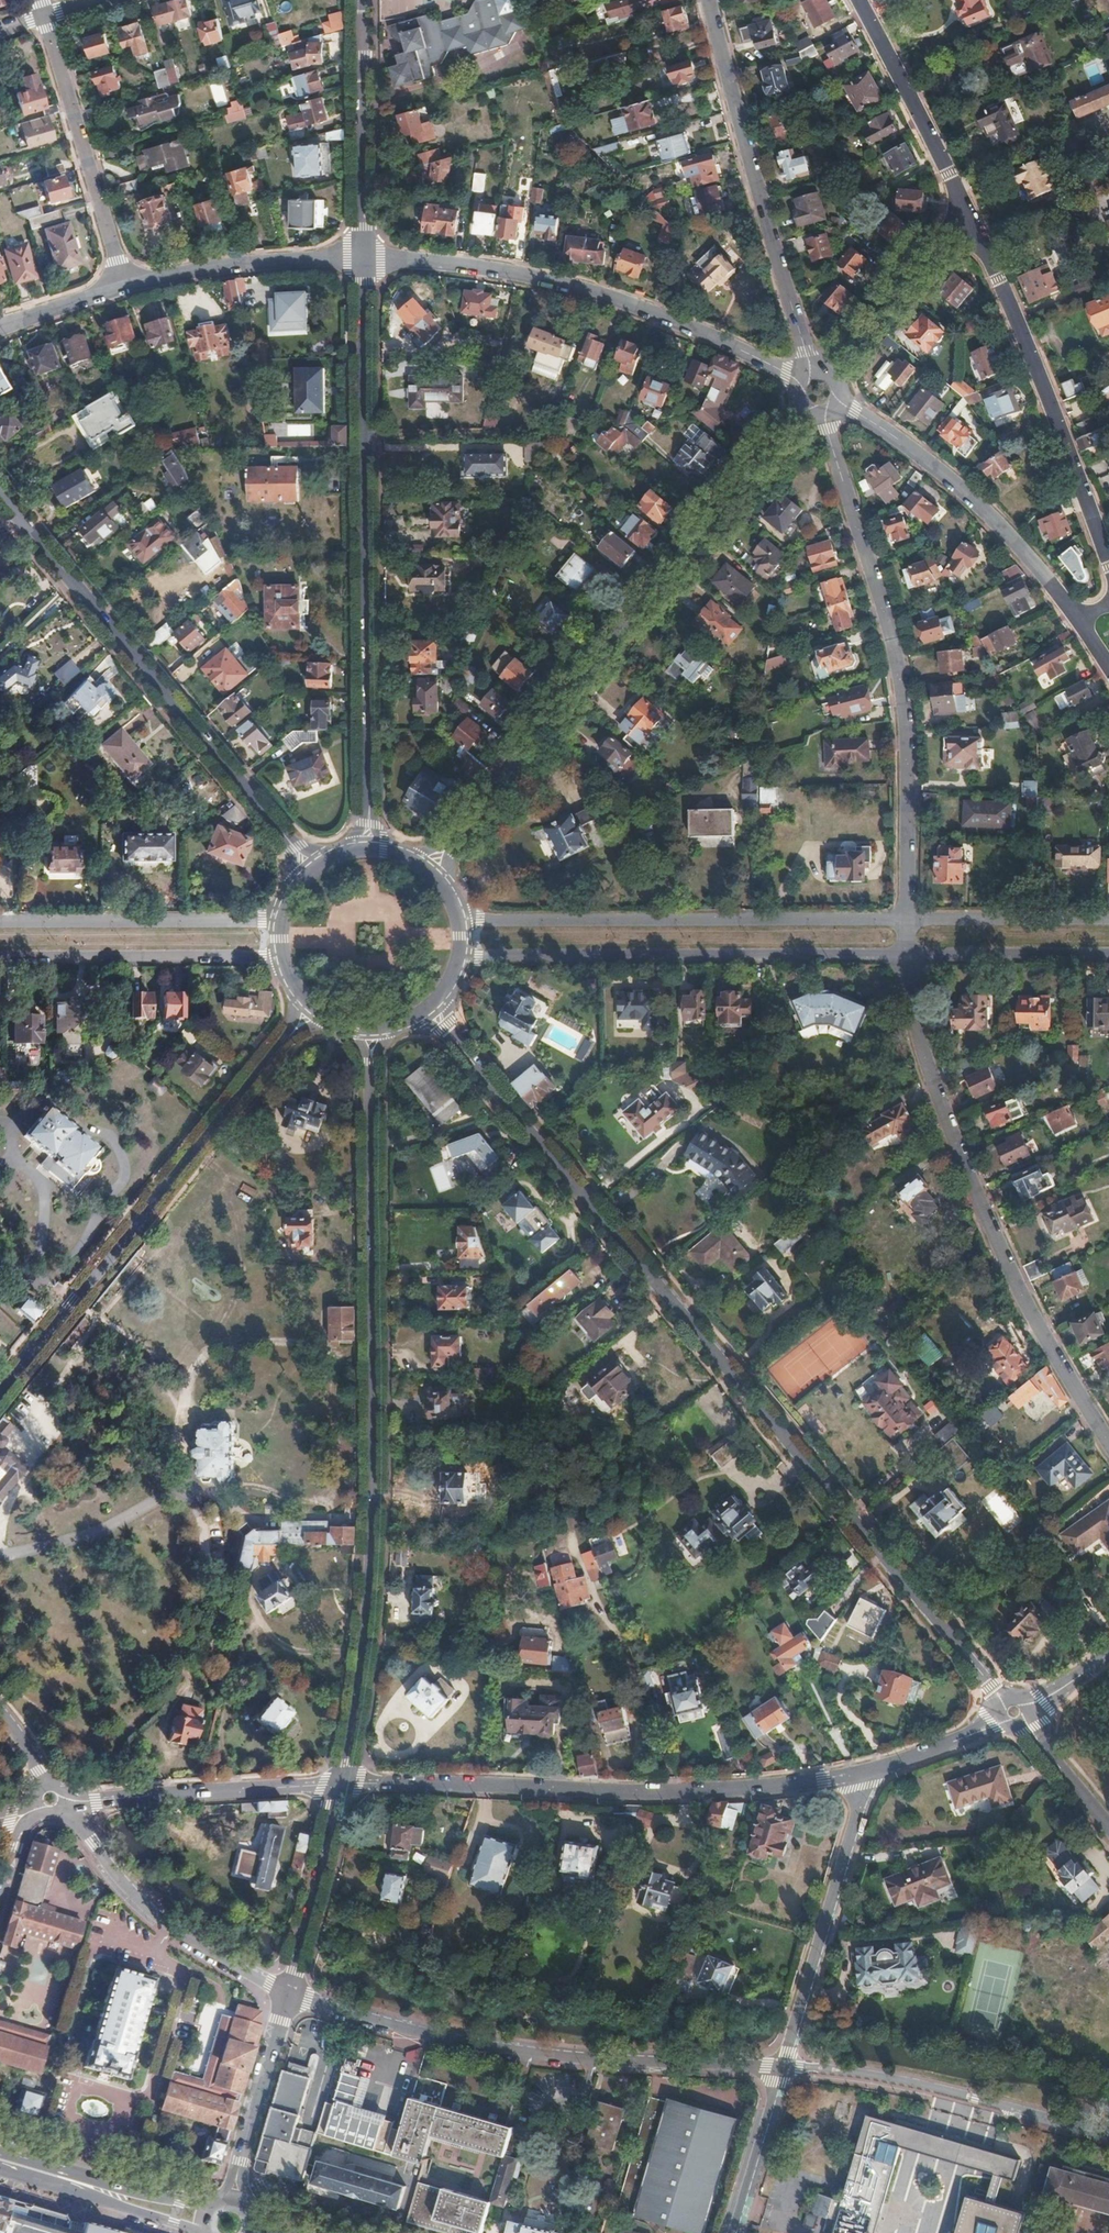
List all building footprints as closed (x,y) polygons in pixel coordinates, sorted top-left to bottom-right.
[(169,3),(174,20),(176,29),(191,25),(188,16),(191,15),(186,0),(178,0),(169,3)] [(231,25),(245,20),(244,16),(260,11),(257,0),(224,0),(231,25)] [(518,0),(480,0),(477,1),(475,1),(469,14),(440,22),(428,15),(388,27),(392,38),(404,45),(407,54),(397,56),(400,66),(391,69),(396,87),(399,86),(436,75),(434,67),(442,64),(448,52),(469,46),(471,55),(510,44),(516,32),(526,29),(518,0)] [(826,0),(808,0),(804,2),(817,25),(835,15),(826,0)] [(904,0),(878,0),(876,1),(880,10),(904,0)] [(962,5),(960,6),(960,8),(962,12),(964,12),(965,11),(970,21),(988,13),(984,4),(985,3),(984,0),(959,0),(962,5)] [(174,20),(169,3),(154,7),(159,25),(174,20)] [(684,5),(666,11),(671,29),(690,24),(684,5)] [(639,17),(636,7),(620,12),(623,21),(639,17)] [(343,28),(343,11),(330,15),(332,21),(334,31),(343,28)] [(776,43),(771,20),(766,22),(765,17),(760,19),(761,23),(746,27),(750,39),(758,37),(760,47),(776,43)] [(222,38),(217,19),(199,24),(204,43),(222,38)] [(334,31),(332,21),(323,24),(325,33),(334,31)] [(278,36),(274,22),(267,24),(274,49),(277,47),(281,46),(278,36)] [(148,53),(140,23),(118,29),(123,47),(133,44),(136,57),(148,53)] [(110,51),(104,33),(85,39),(90,57),(110,51)] [(291,44),(287,33),(278,36),(281,46),(291,44)] [(859,51),(849,33),(838,40),(840,43),(828,49),(833,58),(835,62),(837,64),(837,65),(844,61),(843,59),(859,51)] [(1051,61),(1039,33),(1002,49),(1009,65),(1014,76),(1030,69),(1031,70),(1051,61)] [(581,43),(579,34),(557,40),(560,49),(581,43)] [(322,62),(322,43),(320,42),(320,35),(296,42),(298,49),(290,52),(296,70),(304,67),(311,65),(310,63),(322,62)] [(800,54),(814,46),(810,38),(797,45),(800,54)] [(804,63),(819,55),(814,46),(800,54),(801,55),(804,63)] [(629,62),(625,51),(590,61),(592,72),(629,62)] [(231,67),(227,54),(216,58),(220,70),(231,67)] [(804,63),(801,55),(787,58),(790,67),(804,63)] [(835,62),(833,58),(824,63),(828,69),(837,64),(835,62)] [(692,61),(671,67),(673,76),(676,76),(677,81),(696,76),(694,70),(695,70),(692,61)] [(120,87),(113,65),(93,71),(97,84),(102,82),(106,92),(110,91),(120,87)] [(166,69),(165,67),(152,71),(154,78),(157,89),(170,85),(166,69)] [(180,82),(175,67),(166,69),(170,85),(180,82)] [(566,68),(553,72),(556,79),(568,76),(566,68)] [(769,95),(790,89),(784,68),(766,73),(769,84),(767,85),(769,95)] [(324,88),(319,69),(299,75),(305,96),(312,94),(312,96),(320,94),(318,90),(324,88)] [(567,123),(551,71),(545,72),(561,125),(567,123)] [(42,108),(32,75),(20,78),(24,92),(13,96),(19,115),(42,109),(42,108)] [(304,94),(299,75),(297,76),(293,77),(299,95),(304,94)] [(883,98),(870,75),(848,87),(861,110),(883,98)] [(111,95),(110,91),(106,92),(102,82),(97,84),(101,98),(111,95)] [(1108,104),(1108,86),(1071,102),(1078,118),(1108,104)] [(176,116),(170,98),(168,98),(168,97),(162,95),(139,102),(141,107),(128,111),(131,119),(134,122),(137,127),(161,118),(163,122),(176,117),(176,116)] [(178,115),(180,102),(178,95),(170,98),(176,116),(178,115)] [(307,123),(329,117),(322,96),(304,101),(307,112),(288,117),(292,130),(290,130),(293,140),(308,136),(305,126),(308,126),(307,123)] [(822,111),(819,103),(817,96),(808,99),(814,115),(822,111)] [(243,109),(240,99),(230,102),(232,107),(227,109),(228,113),(243,109)] [(657,122),(649,99),(624,107),(626,115),(631,129),(657,122)] [(1019,133),(1005,103),(980,113),(980,116),(977,117),(976,121),(979,127),(981,128),(982,128),(984,127),(989,136),(998,132),(1002,141),(1005,140),(1006,142),(1008,144),(1010,144),(1016,141),(1016,139),(1017,137),(1016,135),(1019,133)] [(57,112),(55,105),(42,108),(42,109),(44,116),(51,114),(57,112)] [(105,116),(103,109),(101,110),(99,106),(86,109),(89,120),(105,116)] [(437,138),(432,122),(423,125),(418,109),(412,111),(399,114),(406,136),(415,134),(418,143),(437,138)] [(895,120),(890,112),(885,115),(890,123),(893,121),(895,120)] [(53,139),(48,121),(53,119),(51,114),(44,116),(13,125),(15,131),(25,128),(31,146),(53,139)] [(785,114),(771,117),(777,141),(788,138),(786,129),(788,128),(785,114)] [(631,129),(626,115),(613,119),(615,126),(614,128),(614,131),(616,132),(617,134),(631,129)] [(873,145),(898,131),(893,121),(890,123),(885,115),(872,123),(873,124),(864,129),(873,145)] [(850,128),(845,119),(829,128),(833,137),(850,128)] [(344,140),(344,127),(330,131),(330,140),(344,140)] [(687,131),(661,138),(666,159),(693,151),(687,131)] [(188,164),(180,139),(144,149),(146,153),(137,155),(141,168),(166,162),(168,170),(188,164)] [(322,142),(296,143),(297,174),(323,173),(322,142)] [(610,152),(608,145),(594,149),(598,154),(603,152),(604,155),(610,152)] [(908,146),(888,157),(898,175),(918,164),(908,146)] [(267,155),(264,147),(255,149),(257,157),(267,155)] [(435,162),(443,160),(440,148),(420,154),(423,165),(435,162)] [(794,152),(781,155),(783,162),(782,163),(783,169),(785,169),(788,179),(810,174),(805,156),(796,158),(794,152)] [(714,155),(685,163),(690,181),(696,179),(697,186),(721,179),(714,155)] [(449,180),(453,157),(443,160),(435,162),(432,177),(449,180)] [(1042,159),(1012,172),(1018,184),(1023,182),(1030,200),(1055,189),(1042,159)] [(64,174),(61,165),(43,171),(46,180),(64,174)] [(248,171),(247,167),(229,171),(239,204),(250,201),(249,196),(255,194),(248,171)] [(848,176),(844,167),(830,171),(832,181),(848,176)] [(628,183),(614,169),(610,173),(624,186),(627,187),(628,183)] [(858,178),(855,172),(848,176),(854,181),(858,178)] [(483,192),(486,175),(475,173),(472,190),(483,192)] [(61,179),(42,185),(48,204),(67,198),(61,179)] [(140,192),(135,179),(119,183),(123,197),(140,192)] [(571,193),(572,182),(565,181),(564,188),(563,192),(571,193)] [(179,196),(174,182),(160,186),(162,190),(168,188),(171,199),(179,196)] [(889,191),(885,182),(872,189),(877,198),(889,191)] [(534,187),(534,184),(526,183),(523,201),(531,202),(534,187)] [(709,195),(701,197),(706,215),(726,209),(722,197),(726,196),(723,185),(707,190),(709,195)] [(538,205),(541,188),(534,187),(531,202),(531,203),(538,205)] [(700,195),(698,188),(687,191),(689,198),(700,195)] [(924,193),(901,191),(899,212),(922,214),(922,212),(924,196),(924,193)] [(277,200),(275,192),(268,194),(271,202),(277,200)] [(800,227),(827,220),(820,194),(798,201),(801,210),(796,212),(800,227)] [(164,196),(141,202),(145,216),(143,216),(145,222),(147,221),(148,225),(170,219),(164,196)] [(205,203),(197,205),(199,210),(201,217),(203,225),(220,220),(221,220),(215,199),(213,199),(212,196),(204,198),(205,203)] [(698,197),(693,198),(697,214),(702,213),(698,197)] [(291,226),(317,226),(317,199),(290,199),(291,226)] [(441,203),(428,202),(424,228),(436,230),(437,227),(442,228),(442,231),(442,232),(454,234),(458,210),(440,207),(441,203)] [(499,211),(500,205),(481,202),(480,208),(499,211)] [(521,221),(523,209),(502,205),(497,235),(499,236),(500,238),(505,239),(507,237),(515,238),(518,221),(521,221)] [(39,218),(36,208),(22,212),(25,221),(27,222),(39,218)] [(201,217),(199,210),(191,212),(193,220),(201,217)] [(497,230),(498,221),(496,220),(497,217),(495,217),(495,214),(480,212),(479,215),(477,215),(474,232),(487,234),(488,232),(494,233),(495,230),(497,230)] [(29,232),(56,224),(53,214),(39,218),(27,222),(25,221),(29,232)] [(855,227),(842,216),(840,228),(844,231),(846,232),(849,235),(855,227)] [(899,238),(908,226),(896,216),(886,228),(899,238)] [(554,241),(557,219),(540,217),(537,235),(545,236),(544,240),(554,241)] [(220,233),(222,226),(220,220),(203,225),(205,231),(212,235),(220,233)] [(673,244),(675,229),(669,222),(665,243),(673,244)] [(67,224),(44,231),(56,272),(79,265),(67,224)] [(829,236),(844,231),(840,228),(827,231),(829,236)] [(618,242),(620,230),(612,229),(611,241),(618,242)] [(846,232),(844,231),(842,240),(851,247),(856,241),(849,235),(846,232)] [(834,256),(829,236),(810,241),(816,261),(834,256)] [(602,252),(603,243),(569,239),(566,256),(572,257),(571,261),(604,265),(606,252),(602,252)] [(34,275),(24,244),(4,250),(14,282),(34,275)] [(735,268),(715,244),(705,253),(713,261),(696,275),(707,289),(724,274),(725,277),(727,275),(729,276),(734,272),(733,270),(735,268)] [(866,260),(853,249),(840,266),(853,277),(866,260)] [(646,257),(624,250),(618,268),(629,272),(628,274),(639,277),(646,257)] [(1059,290),(1047,264),(1038,268),(1040,271),(1021,279),(1031,303),(1051,295),(1051,294),(1059,290)] [(1092,288),(1082,266),(1073,270),(1079,282),(1072,285),(1076,294),(1092,288)] [(973,288),(955,274),(940,294),(958,307),(973,288)] [(245,292),(242,279),(237,279),(236,279),(237,282),(239,293),(245,292)] [(239,293),(237,282),(226,284),(227,291),(222,292),(223,301),(229,301),(230,308),(241,306),(239,293)] [(664,303),(667,285),(657,284),(655,300),(664,303)] [(853,298),(836,284),(823,301),(840,315),(853,298)] [(284,296),(280,296),(282,321),(306,319),(305,295),(301,295),(301,290),(283,291),(284,296)] [(501,297),(467,293),(464,314),(498,318),(501,297)] [(1087,305),(1097,328),(1100,327),(1102,335),(1108,332),(1108,296),(1087,305)] [(1002,323),(998,314),(983,320),(987,328),(1002,323)] [(434,342),(443,336),(437,327),(440,325),(436,319),(432,321),(428,316),(410,329),(417,339),(414,341),(416,344),(415,345),(420,351),(423,352),(435,343),(434,342)] [(942,335),(944,333),(923,316),(914,327),(912,327),(909,331),(910,333),(908,335),(929,351),(936,342),(941,340),(943,337),(942,335)] [(128,319),(104,326),(110,347),(135,340),(128,319)] [(176,341),(169,319),(147,325),(154,348),(176,341)] [(229,349),(227,337),(229,336),(226,323),(215,326),(214,324),(200,326),(201,329),(189,331),(191,344),(194,344),(196,354),(200,358),(206,356),(207,355),(218,352),(221,354),(227,352),(229,349)] [(561,373),(566,359),(571,361),(576,348),(566,345),(567,342),(555,338),(556,336),(537,330),(530,348),(541,352),(536,364),(561,373)] [(597,339),(589,335),(579,361),(586,364),(584,368),(596,372),(606,346),(596,342),(597,339)] [(899,344),(887,335),(881,342),(893,352),(899,344)] [(84,337),(62,345),(70,366),(92,358),(84,337)] [(639,346),(625,341),(618,360),(624,362),(620,370),(634,375),(643,351),(638,350),(639,346)] [(60,368),(52,345),(32,353),(35,361),(31,362),(34,369),(37,368),(40,375),(60,368)] [(1002,371),(993,346),(973,353),(983,378),(1002,371)] [(714,385),(728,359),(725,357),(718,355),(711,368),(696,361),(687,381),(703,388),(706,381),(714,385)] [(902,385),(915,368),(907,361),(905,363),(898,358),(888,371),(895,377),(893,379),(902,385)] [(719,412),(728,395),(723,391),(738,364),(735,362),(728,359),(714,385),(700,409),(690,412),(713,431),(724,416),(719,412)] [(495,378),(499,362),(477,362),(477,380),(495,380),(495,378)] [(937,375),(926,366),(916,380),(923,385),(928,377),(932,380),(937,375)] [(323,369),(296,369),(296,384),(294,384),(294,398),(296,398),(297,413),(324,413),(324,395),(322,395),(321,387),(324,387),(323,369)] [(0,374),(0,394),(8,389),(0,374)] [(1068,400),(1094,389),(1088,376),(1080,380),(1082,383),(1075,386),(1073,380),(1062,384),(1068,400)] [(462,403),(462,379),(411,378),(410,408),(425,408),(425,402),(462,403)] [(670,385),(650,378),(642,398),(662,406),(670,385)] [(975,392),(958,378),(951,387),(963,396),(975,392)] [(943,403),(924,388),(908,408),(927,423),(943,403)] [(1011,388),(986,397),(994,419),(1019,410),(1011,388)] [(512,393),(493,389),(486,416),(499,419),(502,406),(509,408),(512,393)] [(136,425),(126,408),(124,409),(118,399),(119,398),(116,392),(86,409),(73,417),(94,451),(136,425)] [(981,439),(972,431),(975,429),(967,422),(968,421),(960,415),(958,417),(956,415),(958,412),(959,413),(962,410),(956,405),(948,415),(938,429),(944,433),(943,435),(950,440),(953,437),(962,444),(959,447),(969,454),(981,439)] [(636,424),(640,412),(631,408),(629,413),(624,426),(636,424)] [(0,416),(0,438),(1,439),(17,426),(5,411),(0,416)] [(624,426),(629,413),(622,411),(617,423),(624,426)] [(200,439),(192,412),(178,415),(182,432),(175,434),(179,445),(200,439)] [(1104,412),(1083,421),(1085,424),(1090,422),(1094,433),(1103,429),(1108,426),(1108,424),(1104,412)] [(574,436),(579,421),(566,417),(564,422),(558,420),(554,436),(561,439),(562,435),(567,437),(569,434),(574,436)] [(644,443),(655,429),(645,421),(636,424),(624,426),(623,426),(642,442),(644,443)] [(1081,451),(1108,439),(1103,429),(1094,433),(1090,422),(1085,424),(1089,435),(1077,440),(1081,451)] [(612,449),(618,453),(626,443),(635,450),(642,442),(623,426),(616,428),(610,436),(607,434),(602,440),(597,435),(592,440),(608,453),(612,449)] [(334,442),(334,446),(347,446),(347,427),(335,427),(334,442)] [(267,447),(284,446),(284,442),(277,442),(276,435),(265,435),(267,447)] [(714,453),(717,449),(717,444),(706,435),(696,447),(684,437),(668,456),(679,465),(684,459),(695,467),(708,453),(710,454),(712,453),(714,453)] [(742,447),(729,437),(725,443),(738,453),(742,447)] [(542,462),(549,442),(525,442),(526,462),(542,462)] [(996,476),(1012,466),(998,446),(988,453),(992,458),(983,465),(989,474),(993,471),(996,476)] [(551,463),(558,454),(556,452),(557,450),(555,448),(546,459),(551,463)] [(191,483),(180,467),(181,466),(172,452),(169,454),(161,460),(168,472),(164,475),(176,494),(186,486),(191,483)] [(507,454),(468,454),(468,476),(483,476),(483,478),(493,477),(493,476),(507,476),(507,454)] [(879,495),(901,479),(890,464),(881,472),(878,468),(876,469),(874,467),(872,467),(868,469),(867,471),(869,475),(866,476),(879,495)] [(96,490),(84,470),(60,484),(67,497),(62,500),(67,508),(96,490)] [(298,502),(298,470),(250,470),(250,503),(298,502)] [(919,485),(925,476),(916,470),(907,482),(916,489),(919,485)] [(67,497),(60,484),(55,487),(62,500),(67,497)] [(932,506),(933,504),(919,490),(905,506),(907,510),(912,520),(918,514),(922,518),(926,512),(930,516),(933,515),(936,512),(936,510),(932,506)] [(670,508),(652,494),(640,508),(658,524),(670,508)] [(783,532),(802,510),(786,497),(780,505),(778,504),(765,518),(783,532)] [(695,513),(682,502),(676,509),(689,520),(695,513)] [(152,514),(143,503),(139,506),(136,509),(145,520),(152,514)] [(120,531),(112,521),(123,512),(117,505),(116,504),(105,513),(104,512),(78,533),(91,551),(96,547),(97,548),(106,540),(107,541),(120,531)] [(460,537),(459,505),(434,505),(434,508),(432,510),(432,518),(434,520),(434,537),(460,537)] [(907,510),(905,506),(904,505),(888,510),(890,516),(907,510)] [(210,521),(200,508),(188,518),(198,530),(210,521)] [(1063,511),(1039,520),(1043,531),(1049,529),(1052,538),(1071,532),(1063,511)] [(643,550),(658,532),(653,528),(636,514),(621,532),(643,550)] [(909,537),(903,517),(887,523),(893,542),(909,537)] [(233,566),(211,522),(183,545),(184,547),(181,553),(189,563),(195,561),(197,563),(204,557),(214,548),(233,583),(239,579),(237,575),(233,566)] [(846,533),(843,523),(828,528),(831,537),(836,536),(846,533)] [(144,563),(176,537),(167,526),(157,534),(152,528),(130,545),(144,563)] [(635,553),(612,535),(600,550),(622,569),(635,553)] [(969,564),(980,548),(966,538),(961,546),(952,557),(956,560),(950,569),(959,575),(968,563),(969,564)] [(423,552),(423,546),(412,546),(412,541),(400,542),(400,552),(423,552)] [(782,555),(765,541),(755,553),(760,558),(758,561),(763,566),(758,572),(767,579),(779,565),(776,563),(782,555)] [(816,546),(809,548),(816,571),(837,564),(830,542),(820,545),(819,543),(815,544),(816,546)] [(1087,574),(1080,556),(1073,547),(1061,556),(1080,579),(1082,580),(1084,580),(1086,580),(1087,579),(1087,577),(1087,574)] [(577,595),(596,572),(575,554),(556,578),(577,595)] [(490,571),(490,555),(473,555),(473,571),(490,571)] [(942,572),(933,556),(925,561),(924,563),(904,570),(909,588),(934,579),(936,577),(943,573),(942,572)] [(752,586),(726,565),(713,583),(739,603),(752,586)] [(1008,583),(1025,574),(1021,569),(1017,565),(1002,573),(1008,583)] [(946,578),(950,571),(945,567),(942,572),(943,573),(946,578)] [(444,591),(444,569),(411,569),(412,591),(425,591),(427,596),(433,596),(435,591),(444,591)] [(798,580),(795,571),(783,575),(781,585),(798,580)] [(249,606),(240,582),(239,579),(233,583),(219,595),(239,619),(250,610),(249,606)] [(837,580),(823,585),(838,631),(852,627),(849,617),(853,616),(847,594),(842,595),(841,592),(846,589),(843,580),(837,580)] [(799,590),(796,582),(781,587),(779,596),(799,590)] [(1005,593),(1015,615),(1029,609),(1023,596),(1029,593),(1024,583),(1005,593)] [(299,601),(299,588),(268,589),(268,603),(263,603),(263,619),(268,619),(269,629),(300,628),(300,615),(308,615),(308,600),(299,601)] [(1035,606),(1029,593),(1023,596),(1029,609),(1035,606)] [(563,611),(543,594),(526,616),(545,632),(563,611)] [(983,604),(979,596),(962,605),(965,610),(965,612),(983,604)] [(729,645),(743,629),(730,618),(731,617),(712,602),(692,626),(711,641),(716,635),(729,645)] [(933,610),(924,613),(927,621),(935,618),(933,610)] [(945,637),(939,618),(921,624),(927,643),(945,637)] [(204,640),(190,623),(176,635),(190,651),(204,640)] [(175,632),(167,624),(146,641),(153,650),(175,632)] [(476,642),(482,625),(460,625),(461,642),(476,642)] [(1015,642),(1007,626),(981,638),(985,645),(994,641),(998,650),(1015,642)] [(1052,647),(1073,637),(1068,630),(1067,629),(1049,639),(1052,647)] [(780,646),(777,637),(782,635),(780,630),(772,632),(767,660),(774,658),(776,647),(780,646)] [(981,638),(978,634),(964,636),(966,648),(985,645),(981,638)] [(438,675),(437,643),(414,643),(414,653),(410,653),(410,661),(414,661),(414,675),(438,675)] [(859,665),(855,653),(852,654),(848,643),(818,653),(823,668),(828,667),(830,674),(859,665)] [(1069,660),(1063,648),(1037,662),(1038,665),(1035,666),(1040,675),(1048,671),(1052,679),(1066,671),(1062,663),(1069,660)] [(961,649),(941,652),(944,672),(964,668),(961,649)] [(248,675),(227,650),(205,669),(226,694),(248,675)] [(699,672),(708,661),(699,654),(697,657),(688,650),(685,655),(682,653),(666,672),(682,684),(687,678),(694,683),(702,674),(699,672)] [(519,693),(533,676),(507,654),(493,671),(519,693)] [(786,663),(784,654),(774,658),(767,660),(765,670),(786,663)] [(42,660),(27,655),(22,667),(13,663),(0,674),(0,689),(3,693),(16,682),(32,689),(39,673),(37,673),(42,660)] [(79,671),(69,659),(57,669),(62,676),(58,679),(62,685),(79,671)] [(291,663),(291,660),(275,659),(276,661),(280,675),(284,674),(282,667),(283,665),(284,663),(291,663)] [(309,687),(331,688),(332,674),(334,674),(334,666),(330,666),(331,665),(310,664),(309,687)] [(472,685),(480,675),(467,664),(463,677),(472,685)] [(62,676),(57,669),(53,672),(58,679),(62,676)] [(97,685),(88,675),(84,679),(93,689),(97,685)] [(710,685),(717,690),(724,680),(717,675),(710,685)] [(110,695),(110,691),(104,683),(99,683),(97,685),(93,689),(84,679),(68,693),(77,703),(84,710),(92,703),(99,696),(104,701),(110,695)] [(435,681),(419,681),(419,690),(422,690),(422,700),(419,700),(418,711),(422,711),(422,714),(439,713),(439,684),(435,685),(435,681)] [(1085,681),(1063,693),(1070,705),(1071,707),(1093,696),(1085,681)] [(954,696),(953,684),(941,684),(941,685),(941,689),(936,689),(933,689),(934,698),(954,696)] [(871,711),(865,686),(838,693),(838,695),(831,700),(835,715),(843,715),(844,718),(871,711)] [(510,705),(494,691),(482,706),(497,719),(510,705)] [(77,703),(68,693),(60,701),(69,711),(77,703)] [(1070,705),(1063,693),(1056,697),(1063,709),(1070,705)] [(252,711),(238,695),(221,709),(236,725),(252,711)] [(1023,715),(1040,705),(1035,695),(1017,705),(1023,715)] [(97,708),(104,701),(99,696),(92,703),(97,708)] [(957,712),(956,696),(934,698),(934,707),(935,707),(938,707),(938,714),(957,712)] [(634,749),(662,715),(644,699),(642,702),(640,701),(635,707),(636,708),(627,720),(626,719),(621,725),(621,727),(628,732),(622,739),(634,749)] [(315,701),(314,727),(328,728),(328,716),(331,716),(331,712),(333,712),(333,704),(331,703),(331,702),(315,701)] [(1018,721),(1017,711),(1003,712),(1004,722),(1018,721)] [(272,744),(252,720),(240,730),(255,748),(258,746),(263,752),(272,744)] [(486,735),(469,720),(454,738),(469,750),(477,740),(480,742),(486,735)] [(708,741),(688,726),(685,729),(707,748),(711,744),(708,741)] [(148,763),(120,729),(101,744),(129,777),(148,763)] [(317,743),(317,730),(295,730),(283,740),(293,751),(303,743),(317,743)] [(1103,762),(1105,759),(1104,756),(1102,752),(1100,751),(1097,751),(1096,752),(1086,731),(1067,740),(1072,752),(1064,756),(1074,776),(1081,772),(1100,764),(1103,762)] [(633,754),(631,753),(634,749),(622,739),(619,742),(612,737),(600,751),(621,769),(633,754)] [(980,769),(981,739),(945,737),(944,749),(950,749),(951,761),(967,761),(967,768),(980,769)] [(452,749),(457,744),(453,739),(448,746),(452,749)] [(808,745),(808,739),(777,748),(778,753),(808,745)] [(869,760),(868,740),(826,741),(827,765),(848,765),(847,761),(869,760)] [(573,769),(583,757),(570,747),(560,758),(573,769)] [(967,768),(967,761),(951,761),(950,749),(944,749),(944,767),(967,768)] [(487,768),(467,752),(462,759),(468,763),(462,771),(469,777),(471,774),(478,779),(487,768)] [(331,773),(323,754),(313,758),(312,757),(308,755),(300,759),(299,762),(299,763),(290,767),(297,785),(306,781),(309,785),(321,780),(320,777),(331,773)] [(1084,777),(1103,769),(1100,764),(1081,772),(1084,777)] [(36,792),(36,766),(26,766),(17,773),(18,775),(18,793),(36,792)] [(437,778),(425,771),(406,801),(409,802),(406,807),(426,820),(429,815),(432,816),(447,792),(450,794),(457,783),(441,773),(437,778)] [(16,791),(16,774),(8,774),(8,791),(16,791)] [(757,810),(757,779),(745,778),(745,789),(743,788),(743,799),(745,799),(745,810),(757,810)] [(1038,797),(1038,783),(1023,783),(1022,796),(1030,797),(1038,797)] [(778,805),(778,787),(761,787),(761,813),(770,813),(770,805),(778,805)] [(938,804),(938,793),(923,793),(922,803),(938,804)] [(1058,804),(1058,798),(1038,797),(1038,805),(1038,812),(1048,813),(1048,804),(1058,804)] [(1010,803),(970,801),(969,824),(1009,826),(1010,803)] [(232,828),(245,817),(234,804),(221,815),(232,828)] [(583,826),(597,819),(591,807),(547,829),(563,860),(590,847),(584,836),(587,834),(583,826)] [(734,835),(734,811),(688,810),(689,835),(734,835)] [(208,850),(240,862),(245,850),(246,851),(249,844),(247,843),(248,839),(217,827),(208,850)] [(173,834),(124,833),(124,861),(172,861),(173,834)] [(76,847),(48,846),(48,871),(75,871),(76,847)] [(864,881),(864,864),(871,864),(871,847),(856,847),(856,858),(841,858),(841,854),(828,854),(825,857),(825,866),(830,866),(830,881),(850,880),(850,882),(864,881)] [(1101,866),(1101,848),(1069,849),(1070,847),(1058,847),(1058,867),(1069,867),(1069,864),(1088,864),(1088,867),(1101,866)] [(952,848),(937,848),(937,882),(962,882),(962,850),(952,850),(952,848)] [(859,1035),(871,1005),(837,991),(828,991),(828,996),(818,995),(818,992),(811,992),(792,1000),(804,1028),(814,1024),(834,1024),(859,1035)] [(153,1018),(153,996),(142,995),(141,993),(136,993),(134,996),(132,996),(132,1018),(153,1018)] [(166,995),(165,1019),(175,1018),(175,1021),(183,1021),(183,1018),(184,1018),(185,995),(182,995),(182,993),(175,993),(175,995),(166,995)] [(271,1019),(274,995),(261,994),(260,998),(254,997),(247,996),(247,997),(242,996),(241,1003),(228,1001),(226,1018),(268,1025),(269,1019),(271,1019)] [(657,1029),(657,994),(620,994),(620,1019),(644,1019),(644,1029),(657,1029)] [(706,1020),(705,994),(692,994),(692,996),(686,997),(686,1017),(684,1017),(685,1029),(704,1029),(704,1020),(706,1020)] [(741,1001),(741,994),(729,994),(729,999),(720,1000),(720,1016),(722,1016),(723,1028),(744,1027),(743,1018),(752,1018),(751,1001),(741,1001)] [(1051,1022),(1051,1005),(1052,1005),(1052,997),(1041,996),(1041,998),(1033,998),(1033,997),(1022,997),(1022,1027),(1047,1027),(1047,1022),(1051,1022)] [(1102,1000),(1101,998),(1095,998),(1092,1001),(1091,1015),(1087,1015),(1087,1025),(1091,1025),(1092,1027),(1108,1027),(1108,1000),(1102,1000)] [(990,1020),(990,1005),(987,1005),(987,999),(966,999),(966,1007),(962,1007),(962,1012),(956,1012),(956,1029),(988,1029),(988,1020),(990,1020)] [(82,1032),(82,1000),(68,1000),(69,1005),(56,1005),(56,1032),(82,1032)] [(526,1040),(533,1028),(525,1023),(532,1011),(516,1001),(508,1013),(506,1012),(499,1024),(500,1024),(497,1029),(499,1034),(512,1042),(509,1045),(526,1055),(533,1044),(526,1040)] [(41,1044),(42,1017),(15,1016),(15,1044),(41,1044)] [(194,1045),(200,1038),(188,1029),(183,1035),(194,1045)] [(267,1037),(261,1032),(251,1044),(257,1049),(267,1037)] [(577,1057),(584,1061),(594,1043),(579,1035),(574,1044),(559,1036),(555,1044),(578,1055),(577,1057)] [(40,1056),(16,1055),(16,1065),(39,1066),(40,1056)] [(1088,1070),(1089,1057),(1079,1057),(1079,1066),(1079,1071),(1084,1074),(1085,1075),(1088,1070)] [(189,1076),(207,1091),(214,1084),(212,1082),(220,1072),(203,1058),(189,1076)] [(554,1088),(536,1065),(513,1084),(527,1099),(532,1106),(539,1101),(540,1102),(548,1095),(548,1093),(554,1088)] [(672,1081),(672,1065),(658,1065),(658,1080),(672,1081)] [(699,1083),(686,1077),(687,1066),(675,1065),(674,1082),(692,1090),(695,1091),(699,1083)] [(460,1109),(424,1067),(408,1081),(443,1122),(460,1109)] [(989,1068),(967,1078),(976,1099),(998,1089),(989,1068)] [(69,1080),(65,1070),(51,1076),(51,1088),(67,1081),(69,1080)] [(168,1088),(156,1078),(151,1084),(150,1087),(159,1094),(163,1094),(168,1088)] [(987,1111),(1016,1098),(1012,1090),(984,1103),(987,1111)] [(1108,1102),(1104,1093),(1092,1099),(1096,1108),(1108,1102)] [(643,1138),(678,1109),(668,1096),(648,1112),(639,1101),(623,1113),(643,1138)] [(1023,1115),(1016,1098),(987,1111),(988,1113),(986,1113),(988,1119),(990,1118),(994,1126),(1023,1115)] [(322,1127),(328,1107),(308,1101),(307,1104),(295,1100),(286,1126),(299,1130),(300,1127),(308,1130),(310,1123),(322,1127)] [(1075,1124),(1066,1105),(1059,1108),(1047,1114),(1056,1133),(1075,1124)] [(885,1119),(863,1131),(868,1141),(875,1138),(878,1143),(894,1135),(895,1137),(899,1135),(904,1146),(917,1139),(911,1129),(914,1127),(904,1107),(884,1117),(885,1119)] [(90,1158),(98,1149),(81,1134),(79,1137),(74,1132),(76,1130),(49,1108),(26,1135),(51,1155),(43,1165),(73,1189),(84,1176),(95,1163),(90,1158)] [(322,1127),(310,1123),(308,1130),(320,1134),(322,1127)] [(738,1158),(730,1149),(702,1131),(687,1155),(719,1176),(734,1194),(756,1177),(744,1163),(738,1158)] [(511,1169),(482,1134),(447,1147),(452,1160),(468,1154),(483,1172),(486,1170),(496,1181),(511,1169)] [(1030,1156),(1021,1137),(1011,1141),(1013,1144),(1001,1150),(1005,1159),(1003,1161),(1005,1166),(1009,1166),(1030,1156)] [(878,1143),(875,1138),(868,1141),(871,1147),(878,1143)] [(99,1171),(100,1168),(100,1165),(99,1163),(97,1161),(95,1163),(84,1176),(87,1177),(90,1178),(92,1177),(95,1176),(98,1174),(99,1171)] [(1056,1186),(1050,1174),(1044,1177),(1039,1167),(1016,1178),(1015,1183),(1017,1187),(1020,1187),(1026,1200),(1056,1186)] [(929,1189),(919,1177),(899,1193),(911,1207),(913,1206),(919,1212),(914,1216),(923,1226),(929,1221),(926,1217),(936,1209),(932,1204),(934,1202),(926,1192),(929,1189)] [(243,1183),(240,1190),(252,1194),(255,1188),(243,1183)] [(553,1225),(539,1208),(537,1210),(523,1192),(518,1196),(516,1194),(511,1198),(508,1195),(501,1200),(506,1206),(505,1207),(520,1224),(527,1219),(540,1235),(533,1241),(543,1253),(561,1239),(551,1226),(553,1225)] [(1092,1219),(1083,1201),(1076,1204),(1073,1198),(1054,1207),(1056,1210),(1046,1215),(1048,1220),(1045,1223),(1047,1228),(1052,1228),(1054,1233),(1064,1228),(1066,1232),(1092,1219)] [(314,1219),(313,1211),(295,1211),(295,1220),(292,1220),(292,1234),(295,1234),(295,1246),(315,1245),(315,1219),(314,1219)] [(488,1259),(471,1213),(470,1213),(464,1213),(464,1220),(462,1220),(462,1239),(461,1239),(461,1247),(463,1247),(462,1259),(488,1259)] [(793,1245),(810,1230),(803,1221),(776,1243),(784,1253),(785,1252),(788,1255),(795,1249),(793,1245)] [(447,1245),(459,1245),(460,1230),(448,1230),(447,1245)] [(744,1261),(719,1231),(689,1255),(701,1270),(715,1260),(728,1275),(744,1261)] [(477,1275),(477,1261),(463,1261),(463,1275),(477,1275)] [(1044,1275),(1038,1263),(1025,1269),(1027,1273),(1031,1282),(1044,1275)] [(1082,1291),(1070,1263),(1050,1272),(1063,1300),(1082,1291)] [(788,1296),(782,1289),(783,1288),(777,1281),(776,1282),(774,1279),(775,1278),(767,1269),(758,1277),(760,1280),(750,1289),(765,1308),(774,1301),(778,1305),(788,1296)] [(564,1298),(565,1294),(580,1281),(572,1271),(524,1310),(522,1312),(528,1320),(537,1313),(539,1314),(548,1307),(548,1308),(556,1301),(560,1301),(564,1298)] [(616,1291),(630,1279),(624,1271),(610,1283),(616,1291)] [(497,1283),(493,1274),(480,1274),(480,1284),(497,1283)] [(469,1309),(469,1289),(460,1289),(460,1287),(441,1288),(441,1311),(460,1311),(460,1309),(469,1309)] [(847,1303),(855,1296),(852,1291),(842,1299),(847,1303)] [(27,1316),(38,1304),(30,1297),(19,1309),(27,1316)] [(524,1310),(513,1297),(506,1303),(517,1316),(522,1312),(524,1310)] [(906,1307),(900,1299),(887,1310),(893,1317),(906,1307)] [(615,1324),(610,1319),(614,1315),(609,1308),(610,1306),(606,1301),(604,1303),(602,1300),(577,1321),(588,1334),(590,1332),(597,1340),(615,1324)] [(35,1322),(45,1310),(38,1304),(27,1316),(35,1322)] [(881,1311),(875,1304),(871,1308),(876,1315),(881,1311)] [(356,1336),(356,1309),(333,1310),(333,1344),(340,1344),(340,1336),(356,1336)] [(1103,1333),(1098,1324),(1104,1322),(1099,1312),(1093,1315),(1093,1314),(1072,1324),(1072,1327),(1073,1330),(1074,1332),(1075,1333),(1077,1335),(1081,1343),(1103,1333)] [(462,1357),(462,1337),(437,1337),(437,1368),(450,1368),(450,1357),(462,1357)] [(926,1338),(916,1346),(920,1351),(922,1350),(930,1360),(938,1354),(926,1338)] [(1010,1383),(1028,1368),(1011,1347),(1010,1348),(1003,1340),(991,1350),(998,1358),(993,1362),(1010,1383)] [(525,1353),(531,1349),(528,1345),(522,1350),(525,1353)] [(1094,1354),(1103,1370),(1108,1367),(1108,1345),(1094,1354)] [(623,1371),(623,1367),(620,1363),(618,1364),(616,1362),(590,1383),(604,1399),(612,1393),(619,1401),(636,1387),(623,1371)] [(1019,1407),(1044,1387),(1060,1406),(1066,1401),(1058,1387),(1047,1366),(1006,1400),(1010,1405),(1015,1402),(1019,1407)] [(498,1378),(498,1369),(474,1369),(474,1378),(498,1378)] [(910,1401),(899,1387),(901,1386),(892,1374),(887,1378),(882,1372),(856,1392),(867,1406),(870,1405),(879,1416),(878,1417),(886,1427),(888,1426),(897,1438),(905,1431),(907,1431),(915,1425),(915,1423),(923,1417),(914,1405),(910,1408),(906,1403),(910,1401)] [(464,1408),(464,1395),(452,1395),(450,1394),(445,1394),(445,1393),(433,1393),(433,1404),(432,1404),(432,1417),(445,1417),(445,1416),(454,1416),(454,1415),(461,1415),(461,1408),(464,1408)] [(933,1400),(924,1407),(931,1415),(940,1408),(933,1400)] [(1003,1416),(993,1404),(981,1415),(990,1426),(1003,1416)] [(1,1447),(3,1448),(6,1444),(6,1441),(6,1440),(4,1438),(13,1428),(1,1419),(0,1421),(0,1448),(1,1447)] [(231,1467),(232,1435),(230,1435),(230,1425),(227,1420),(212,1420),(209,1422),(199,1422),(199,1434),(196,1435),(195,1443),(192,1447),(192,1455),(195,1458),(195,1475),(197,1475),(199,1479),(206,1479),(208,1477),(215,1477),(217,1480),(224,1480),(227,1476),(229,1475),(229,1467),(231,1467)] [(954,1437),(961,1431),(953,1421),(936,1434),(944,1445),(954,1437)] [(944,1445),(941,1447),(959,1468),(972,1458),(954,1437),(944,1445)] [(721,1439),(709,1451),(713,1455),(725,1443),(721,1439)] [(735,1439),(714,1456),(724,1469),(745,1452),(735,1439)] [(560,1457),(558,1452),(554,1441),(541,1445),(547,1462),(560,1457)] [(1068,1443),(1037,1466),(1049,1482),(1063,1471),(1073,1484),(1091,1471),(1068,1443)] [(572,1457),(569,1448),(558,1452),(560,1457),(562,1461),(572,1457)] [(26,1468),(4,1451),(0,1456),(0,1499),(26,1468)] [(468,1504),(468,1474),(445,1474),(445,1504),(468,1504)] [(966,1509),(950,1489),(941,1496),(939,1495),(931,1501),(932,1503),(929,1505),(928,1504),(925,1506),(926,1508),(923,1510),(942,1533),(952,1525),(950,1522),(962,1513),(966,1509)] [(743,1503),(735,1494),(719,1507),(722,1511),(718,1514),(722,1518),(717,1522),(712,1516),(702,1525),(696,1517),(681,1530),(699,1550),(713,1538),(718,1543),(728,1534),(726,1532),(730,1528),(732,1530),(735,1527),(741,1535),(758,1521),(755,1517),(757,1515),(749,1505),(747,1507),(743,1503)] [(925,1506),(928,1504),(929,1505),(932,1503),(931,1501),(926,1496),(913,1506),(918,1513),(923,1510),(926,1508),(925,1506)] [(1106,1505),(1069,1532),(1081,1549),(1103,1534),(1108,1543),(1108,1509),(1106,1505)] [(942,1533),(923,1510),(918,1513),(937,1537),(942,1533)] [(955,1529),(967,1519),(962,1513),(950,1522),(952,1525),(955,1529)] [(354,1545),(355,1529),(355,1528),(350,1528),(350,1527),(349,1525),(348,1524),(347,1524),(345,1524),(343,1524),(342,1526),(341,1528),(336,1528),(335,1533),(328,1533),(329,1521),(283,1519),(282,1528),(256,1527),(254,1527),(247,1520),(235,1529),(241,1536),(234,1569),(247,1572),(252,1550),(254,1541),(278,1542),(343,1544),(354,1545)] [(478,1538),(477,1526),(468,1525),(469,1543),(478,1543),(488,1543),(488,1540),(485,1541),(485,1538),(478,1538)] [(621,1567),(609,1532),(590,1539),(594,1550),(604,1576),(606,1583),(615,1580),(612,1570),(621,1567)] [(1060,1542),(1051,1533),(1042,1544),(1051,1551),(1060,1542)] [(277,1551),(278,1542),(254,1541),(252,1550),(260,1550),(259,1557),(270,1557),(270,1551),(277,1551)] [(491,1551),(492,1543),(488,1543),(478,1543),(478,1551),(491,1551)] [(354,1556),(354,1545),(343,1544),(343,1556),(354,1556)] [(604,1576),(594,1550),(584,1554),(593,1580),(604,1576)] [(407,1566),(408,1551),(398,1551),(397,1565),(407,1566)] [(578,1583),(574,1567),(569,1568),(566,1565),(560,1567),(559,1570),(554,1571),(557,1583),(560,1583),(561,1588),(559,1588),(564,1610),(587,1605),(583,1591),(589,1590),(587,1581),(578,1583)] [(808,1590),(821,1578),(813,1569),(809,1572),(802,1565),(801,1566),(780,1584),(784,1588),(788,1585),(791,1589),(787,1592),(794,1600),(807,1589),(808,1590)] [(553,1586),(549,1572),(548,1566),(537,1568),(541,1588),(553,1586)] [(295,1599),(284,1582),(283,1583),(279,1577),(269,1583),(273,1589),(259,1598),(270,1615),(295,1599)] [(439,1606),(439,1603),(438,1601),(435,1600),(436,1589),(416,1588),(414,1613),(416,1613),(415,1621),(431,1622),(432,1615),(435,1615),(435,1608),(437,1608),(439,1606)] [(1018,1612),(1008,1624),(1020,1634),(1022,1632),(1029,1638),(1037,1629),(1030,1623),(1041,1611),(1046,1615),(1054,1605),(1037,1590),(1029,1600),(1026,1597),(1015,1609),(1018,1612)] [(887,1610),(862,1599),(849,1625),(874,1637),(887,1610)] [(819,1618),(828,1607),(824,1603),(814,1614),(819,1618)] [(823,1642),(838,1619),(826,1611),(819,1619),(810,1620),(809,1625),(823,1642)] [(809,1648),(807,1644),(810,1642),(804,1632),(794,1638),(785,1623),(773,1631),(782,1646),(775,1651),(782,1661),(787,1670),(797,1663),(794,1657),(803,1652),(809,1648)] [(550,1655),(551,1641),(526,1638),(524,1661),(552,1664),(553,1656),(550,1655)] [(797,1663),(806,1657),(803,1652),(794,1657),(797,1663)] [(554,1670),(568,1671),(569,1656),(555,1655),(554,1670)] [(835,1672),(839,1661),(822,1655),(818,1666),(835,1672)] [(908,1703),(915,1681),(895,1675),(899,1664),(886,1660),(883,1671),(886,1672),(879,1694),(908,1703)] [(787,1670),(782,1661),(774,1667),(779,1675),(787,1670)] [(661,1684),(656,1672),(643,1676),(648,1689),(661,1684)] [(706,1710),(700,1689),(692,1691),(688,1675),(670,1680),(674,1696),(668,1697),(670,1707),(676,1706),(678,1717),(680,1717),(704,1710),(706,1710)] [(449,1698),(456,1691),(442,1678),(438,1683),(431,1677),(428,1679),(426,1678),(409,1696),(434,1718),(451,1700),(449,1698)] [(560,1718),(561,1697),(544,1696),(543,1707),(528,1706),(529,1700),(506,1698),(506,1710),(511,1711),(509,1732),(541,1733),(544,1738),(551,1738),(554,1734),(556,1718),(560,1718)] [(790,1718),(777,1698),(763,1707),(761,1705),(757,1704),(752,1708),(751,1711),(753,1714),(744,1720),(757,1739),(766,1733),(767,1734),(790,1718)] [(292,1715),(272,1699),(254,1720),(274,1737),(292,1715)] [(632,1738),(624,1707),(609,1710),(607,1700),(597,1702),(598,1704),(582,1708),(586,1723),(599,1720),(598,1716),(601,1715),(608,1744),(632,1738)] [(195,1738),(201,1710),(182,1706),(179,1718),(174,1717),(168,1741),(181,1743),(183,1736),(195,1738)] [(682,1725),(706,1718),(704,1710),(680,1717),(682,1725)] [(598,1770),(594,1754),(580,1756),(584,1776),(600,1777),(598,1770)] [(774,1762),(769,1754),(760,1759),(765,1767),(774,1762)] [(1007,1800),(996,1765),(943,1781),(951,1807),(984,1797),(987,1806),(1007,1800)] [(289,1816),(288,1801),(241,1802),(241,1813),(269,1813),(269,1817),(289,1816)] [(731,1829),(737,1810),(740,1811),(743,1802),(737,1802),(722,1803),(715,1804),(709,1822),(731,1829)] [(624,1817),(627,1805),(614,1805),(613,1817),(624,1817)] [(639,1808),(640,1805),(630,1805),(627,1805),(624,1817),(623,1819),(635,1823),(639,1808)] [(782,1856),(793,1820),(779,1816),(781,1810),(767,1805),(765,1812),(760,1811),(753,1834),(756,1835),(750,1853),(752,1854),(751,1857),(763,1861),(765,1857),(767,1858),(769,1852),(782,1856)] [(651,1823),(654,1813),(639,1808),(635,1823),(634,1825),(646,1829),(648,1823),(651,1823)] [(260,1853),(242,1849),(236,1873),(255,1877),(252,1887),(269,1891),(285,1826),(268,1822),(260,1853)] [(411,1860),(416,1827),(399,1825),(394,1858),(411,1860)] [(55,1846),(57,1838),(38,1832),(36,1841),(55,1846)] [(304,1858),(309,1838),(309,1836),(300,1834),(290,1869),(288,1868),(286,1877),(298,1881),(299,1875),(304,1858)] [(515,1847),(485,1838),(469,1887),(499,1896),(515,1847)] [(722,1853),(726,1841),(718,1838),(714,1850),(722,1853)] [(596,1879),(600,1844),(567,1840),(563,1871),(582,1873),(581,1877),(596,1879)] [(1101,1887),(1092,1876),(1082,1863),(1081,1862),(1077,1865),(1073,1861),(1076,1859),(1060,1842),(1056,1842),(1046,1851),(1046,1856),(1060,1873),(1057,1875),(1080,1904),(1101,1887)] [(51,1907),(40,1904),(57,1850),(32,1843),(23,1873),(2,1943),(15,1947),(19,1935),(17,1935),(18,1931),(76,1949),(84,1922),(49,1912),(51,1907)] [(454,1863),(437,1858),(430,1856),(425,1872),(432,1874),(449,1880),(454,1863)] [(1096,1872),(1086,1860),(1082,1863),(1092,1876),(1096,1872)] [(938,1861),(886,1882),(895,1905),(915,1897),(919,1906),(936,1900),(932,1890),(947,1884),(938,1861)] [(401,1902),(407,1876),(390,1871),(384,1898),(401,1902)] [(581,1877),(582,1873),(563,1871),(563,1872),(562,1876),(563,1878),(564,1880),(567,1881),(576,1882),(579,1881),(580,1880),(581,1877)] [(687,1894),(684,1889),(674,1886),(674,1885),(661,1881),(662,1876),(651,1872),(642,1903),(667,1910),(669,1904),(680,1907),(684,1904),(687,1894)] [(1108,1919),(1086,1936),(1096,1948),(1108,1937),(1108,1917),(1108,1919)] [(973,1956),(977,1929),(960,1926),(955,1953),(973,1956)] [(689,1981),(696,1958),(692,1957),(694,1951),(690,1950),(694,1935),(690,1934),(674,1989),(688,1993),(691,1982),(689,1981)] [(923,1942),(863,1947),(867,1983),(925,1978),(923,1942)] [(726,1993),(735,1964),(710,1957),(701,1985),(726,1993)] [(134,2053),(132,2052),(153,1980),(114,1969),(93,2041),(91,2041),(83,2067),(100,2071),(99,2073),(111,2077),(111,2075),(127,2079),(134,2053)] [(232,2120),(246,2074),(258,2032),(260,2025),(261,2019),(260,2014),(238,2007),(235,2020),(221,2016),(201,2083),(172,2074),(161,2111),(223,2130),(219,2143),(207,2139),(200,2161),(219,2167),(228,2135),(232,2120)] [(51,2035),(0,2020),(0,2061),(39,2073),(51,2035)] [(358,2064),(350,2062),(347,2069),(356,2071),(358,2064)] [(298,2128),(312,2078),(303,2075),(305,2069),(295,2066),(293,2072),(285,2069),(271,2115),(267,2130),(259,2158),(262,2159),(260,2167),(268,2169),(304,2181),(318,2134),(298,2128)] [(394,2156),(404,2124),(356,2109),(366,2077),(347,2071),(338,2100),(341,2101),(340,2105),(328,2101),(318,2133),(394,2156)] [(37,2119),(45,2094),(23,2088),(16,2113),(37,2119)] [(404,2124),(394,2156),(423,2165),(432,2137),(452,2143),(451,2146),(462,2149),(463,2146),(478,2150),(487,2120),(459,2111),(459,2109),(462,2110),(463,2106),(454,2103),(453,2108),(455,2108),(454,2110),(412,2097),(404,2124)] [(690,2232),(700,2232),(735,2120),(668,2100),(667,2103),(648,2097),(614,2210),(690,2232)] [(613,2144),(622,2112),(600,2105),(591,2138),(613,2144)] [(1014,2180),(1020,2159),(867,2113),(842,2198),(814,2190),(807,2213),(827,2218),(827,2217),(836,2220),(832,2232),(874,2232),(899,2146),(994,2174),(1002,2177),(1014,2180)] [(504,2158),(513,2127),(495,2122),(496,2121),(498,2121),(499,2116),(491,2114),(489,2119),(491,2119),(491,2121),(487,2120),(478,2150),(504,2158)] [(517,2176),(522,2161),(518,2160),(519,2158),(511,2156),(512,2153),(515,2154),(519,2141),(510,2139),(504,2158),(495,2191),(491,2202),(503,2206),(513,2175),(517,2176)] [(346,2168),(350,2154),(331,2148),(323,2152),(321,2160),(346,2168)] [(321,2160),(314,2183),(400,2209),(407,2186),(346,2168),(321,2160)] [(1108,2213),(1108,2178),(1065,2166),(1064,2170),(1052,2167),(1051,2168),(1040,2165),(1034,2191),(1036,2191),(1046,2194),(1046,2195),(1108,2213)] [(1002,2177),(994,2174),(986,2200),(994,2202),(1002,2177)] [(465,2194),(444,2188),(443,2190),(418,2183),(407,2221),(446,2232),(454,2232),(465,2194)] [(478,2198),(465,2194),(454,2232),(468,2232),(469,2230),(478,2198)] [(968,2195),(957,2232),(1020,2232),(1026,2212),(994,2202),(986,2200),(968,2195)] [(7,2204),(8,2200),(0,2198),(0,2228),(7,2204)] [(491,2202),(478,2198),(469,2230),(479,2232),(482,2232),(491,2202)] [(83,2226),(67,2221),(65,2217),(33,2207),(27,2210),(23,2209),(20,2204),(16,2203),(11,2205),(10,2205),(7,2204),(0,2228),(0,2232),(81,2232),(83,2226)] [(814,2226),(817,2216),(808,2213),(805,2223),(814,2226)] [(511,2220),(507,2232),(559,2232),(555,2232),(557,2226),(526,2217),(524,2224),(511,2220)] [(115,2232),(84,2223),(83,2226),(81,2232),(115,2232)]
